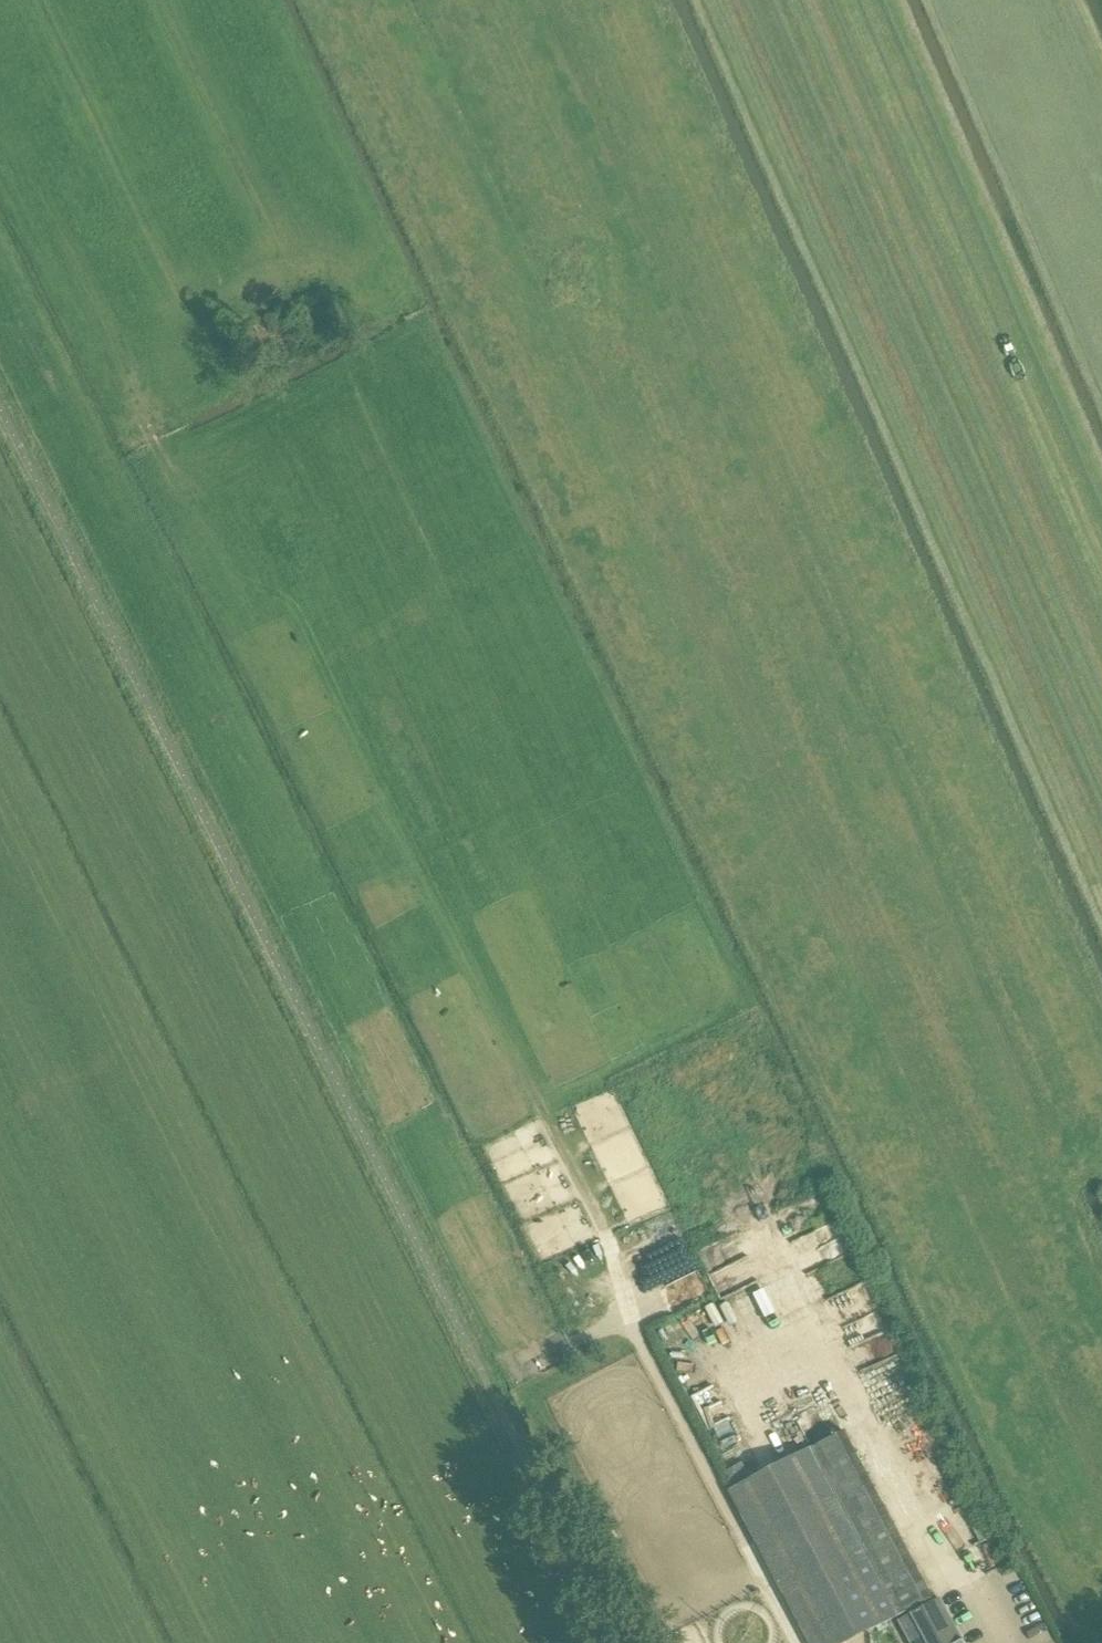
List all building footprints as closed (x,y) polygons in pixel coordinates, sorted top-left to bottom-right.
[(751,1480),(731,1490),(728,1492),(808,1642),(847,1642),(931,1599),(843,1432),(751,1480)] [(731,1490),(751,1480),(742,1463),(722,1473),(731,1490)] [(939,1599),(898,1621),(909,1642),(963,1642),(939,1599)]
